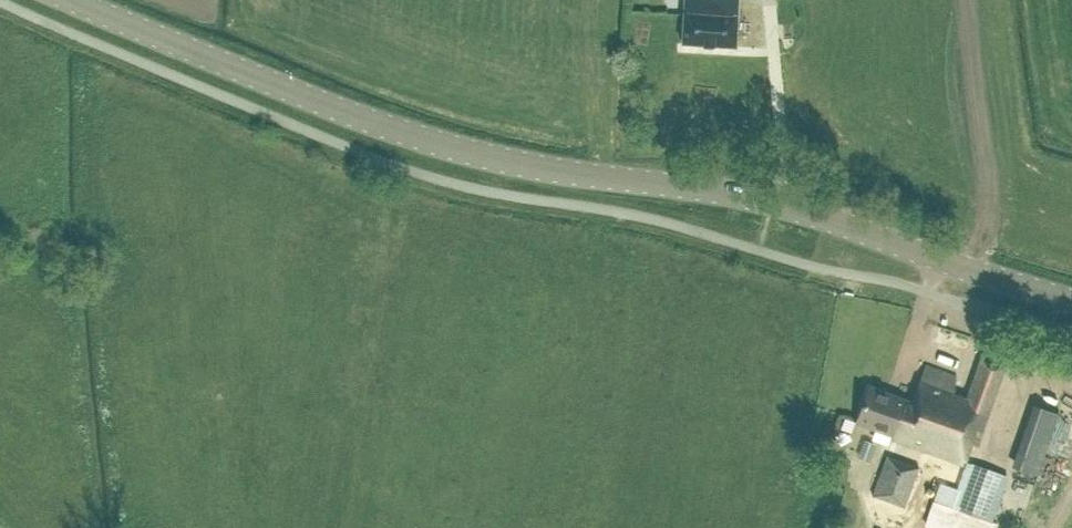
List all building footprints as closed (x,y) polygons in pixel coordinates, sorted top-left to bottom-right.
[(681,42),(735,45),(736,45),(738,3),(738,0),(683,0),(681,42)] [(868,389),(854,425),(891,437),(889,441),(891,442),(897,444),(962,468),(972,444),(976,446),(1004,367),(981,359),(966,397),(953,393),(954,374),(925,364),(911,402),(868,389)] [(998,450),(1012,412),(996,406),(982,444),(998,450)] [(1036,406),(1015,468),(1038,476),(1059,414),(1036,406)] [(891,442),(885,456),(893,459),(897,444),(891,442)] [(919,468),(893,459),(885,456),(871,495),(904,508),(919,468)] [(989,521),(1004,477),(975,468),(968,465),(956,499),(935,493),(926,518),(954,527),(997,527),(998,524),(989,521)]
